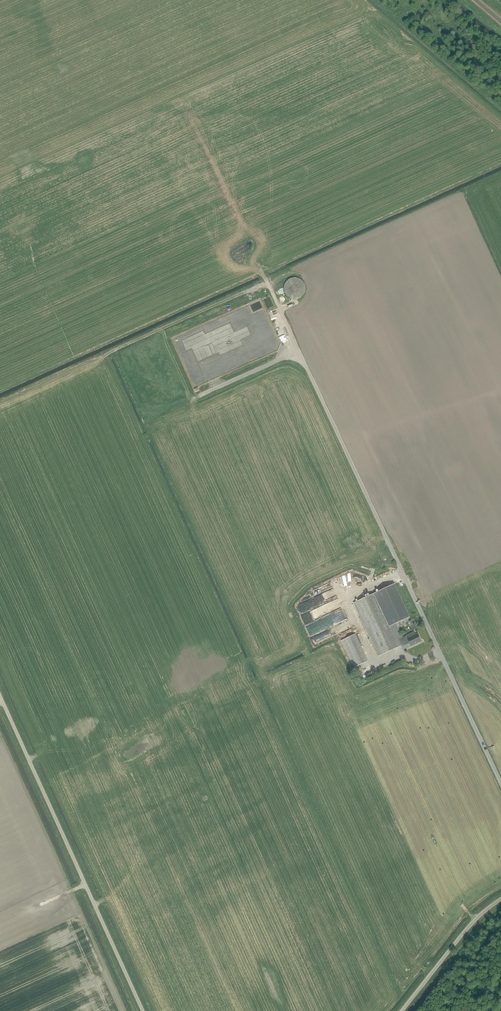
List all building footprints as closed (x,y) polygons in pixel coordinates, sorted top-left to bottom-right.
[(289,298),(291,299),(292,299),(294,300),(296,300),(298,299),(300,298),(301,297),(303,296),(304,295),(305,293),(305,291),(306,289),(306,288),(305,286),(305,284),(304,282),(302,281),(301,280),(299,279),(297,278),(296,278),(294,278),(292,278),(290,279),(288,280),(287,281),(286,283),(285,284),(284,286),(284,288),(284,290),(284,292),(285,293),(286,295),(287,297),(289,298)] [(323,587),(315,590),(316,593),(322,591),(322,589),(321,591),(320,588),(324,590),(325,588),(327,587),(326,590),(323,591),(324,593),(322,595),(327,598),(329,593),(333,595),(337,594),(334,585),(333,586),(332,583),(324,585),(323,587)] [(409,617),(393,585),(354,603),(379,656),(401,646),(405,644),(405,645),(409,643),(411,646),(421,641),(417,634),(416,634),(414,631),(406,635),(406,636),(402,638),(396,623),(409,617)] [(302,612),(315,606),(312,599),(299,605),(302,612)] [(317,612),(306,615),(308,622),(319,618),(317,612)] [(355,634),(348,638),(341,641),(354,668),(368,661),(355,634)]
